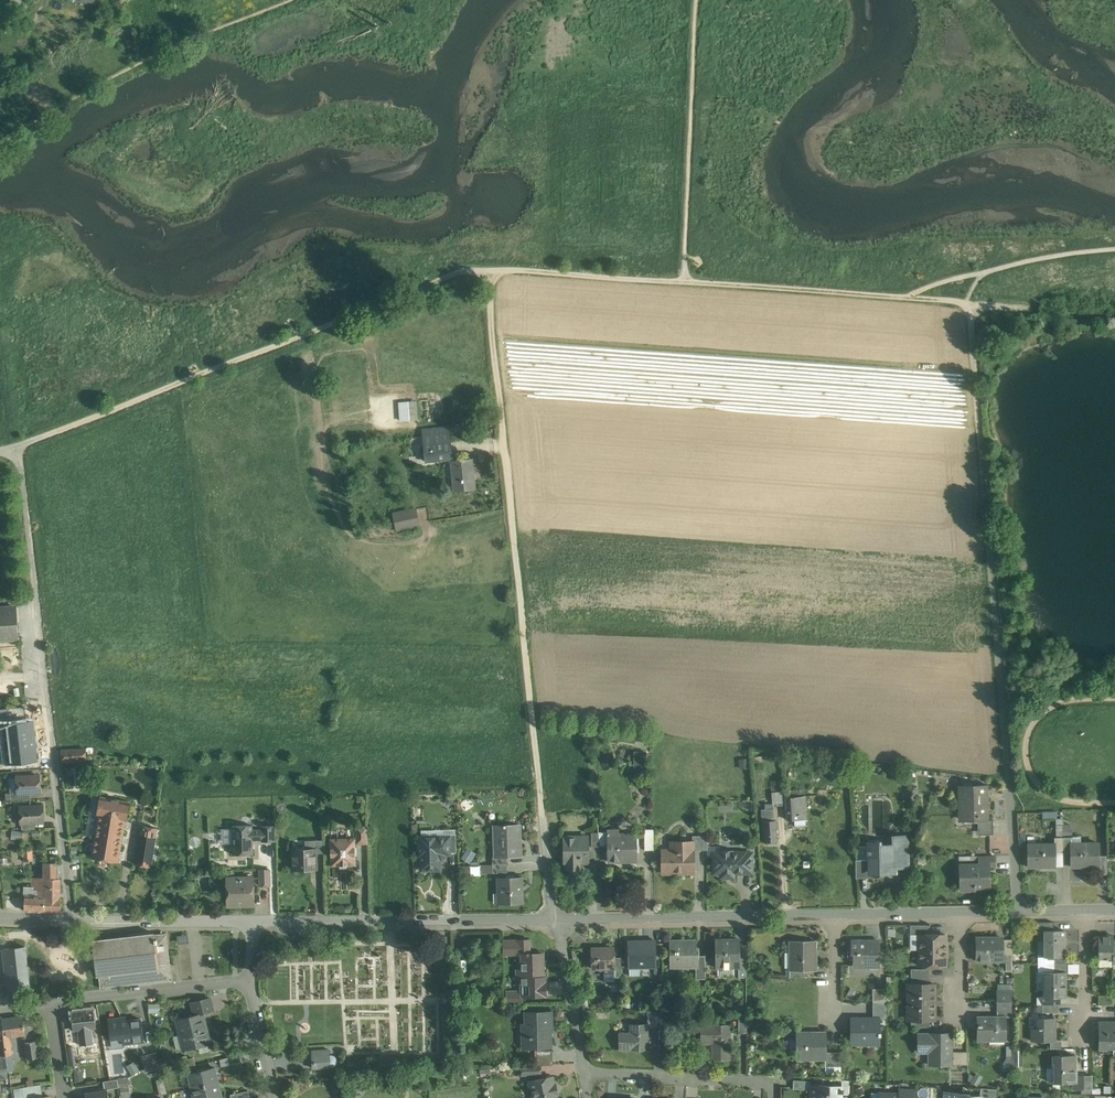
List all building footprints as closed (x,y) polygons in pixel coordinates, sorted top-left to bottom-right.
[(398,401),(400,421),(418,419),(416,400),(398,401)] [(449,426),(423,429),(423,435),(449,432),(449,426)] [(449,432),(423,435),(424,445),(451,442),(449,432)] [(384,443),(385,453),(400,452),(399,442),(384,443)] [(451,442),(424,445),(426,460),(452,458),(451,442)] [(472,458),(451,460),(452,469),(447,470),(449,491),(475,488),(472,458)] [(392,512),(396,531),(420,526),(416,507),(392,512)] [(0,609),(0,639),(18,638),(17,623),(18,623),(17,607),(8,608),(8,609),(0,609)] [(0,709),(0,724),(6,724),(6,723),(11,723),(9,708),(0,709)] [(6,723),(6,724),(0,724),(0,750),(0,753),(33,749),(29,721),(11,723),(6,723)] [(85,749),(63,750),(63,761),(85,760),(85,749)] [(646,751),(634,751),(634,765),(646,765),(646,751)] [(40,776),(16,777),(17,792),(17,793),(30,792),(40,792),(40,776)] [(987,786),(960,786),(961,805),(964,805),(964,821),(978,820),(987,820),(987,786)] [(805,796),(786,798),(788,820),(806,819),(805,796)] [(129,802),(101,797),(98,815),(126,821),(129,802)] [(43,806),(20,807),(20,810),(19,810),(17,813),(17,818),(20,820),(21,820),(21,823),(35,822),(44,822),(43,806)] [(774,809),(766,809),(766,808),(765,809),(762,810),(764,842),(767,842),(767,845),(775,844),(775,842),(778,841),(777,820),(774,820),(774,809)] [(126,821),(98,815),(91,857),(118,862),(126,821)] [(994,835),(994,820),(987,820),(978,820),(978,835),(994,835)] [(232,825),(232,855),(254,854),(253,839),(261,839),(261,841),(276,841),(275,826),(261,826),(261,828),(252,829),(252,825),(232,825)] [(504,825),(494,826),(495,856),(495,857),(507,856),(521,856),(520,825),(506,825),(505,825),(504,825)] [(1063,825),(1063,837),(1072,837),(1071,825),(1063,825)] [(157,828),(142,826),(136,864),(151,867),(157,828)] [(368,826),(356,826),(356,840),(356,843),(356,844),(368,843),(368,826)] [(12,830),(12,839),(23,839),(23,830),(12,830)] [(619,830),(608,830),(608,861),(637,861),(637,834),(619,835),(619,830)] [(599,833),(592,833),(592,847),(600,847),(599,833)] [(456,834),(443,834),(443,837),(449,837),(450,853),(457,853),(456,834)] [(654,850),(654,834),(645,834),(645,850),(654,850)] [(707,835),(693,836),(693,842),(694,842),(694,850),(707,850),(707,835)] [(907,836),(894,837),(894,845),(869,845),(869,846),(869,850),(867,850),(867,853),(870,853),(870,859),(870,871),(871,871),(889,871),(889,866),(894,866),(894,867),(908,867),(907,836)] [(443,837),(420,837),(421,844),(419,846),(419,852),(421,855),(421,870),(440,869),(440,859),(438,857),(441,854),(450,854),(450,853),(449,837),(443,837)] [(588,862),(588,837),(564,837),(564,862),(588,862)] [(1063,837),(1056,837),(1055,837),(1055,844),(1056,853),(1063,853),(1063,837)] [(1072,837),(1063,837),(1063,853),(1071,852),(1071,844),(1072,844),(1072,837)] [(1081,837),(1072,837),(1072,844),(1071,844),(1071,852),(1071,866),(1100,866),(1100,855),(1099,843),(1081,844),(1081,837)] [(354,839),(331,839),(331,848),(331,856),(332,856),(332,864),(339,864),(339,865),(340,865),(340,868),(347,867),(347,865),(348,865),(348,864),(355,864),(355,856),(355,847),(354,847),(354,843),(356,843),(356,840),(354,840),(354,839)] [(305,849),(293,849),(294,869),(316,868),(315,853),(315,848),(315,840),(305,840),(305,849)] [(324,840),(315,840),(315,848),(315,853),(324,853),(324,840)] [(694,850),(694,842),(693,842),(672,842),(672,851),(663,851),(663,870),(675,870),(675,873),(694,873),(694,850)] [(1055,844),(1036,844),(1036,847),(1029,847),(1029,844),(1028,844),(1028,867),(1056,866),(1056,853),(1055,844)] [(472,861),(476,851),(467,847),(462,857),(472,861)] [(32,849),(23,849),(24,861),(33,861),(32,849)] [(732,852),(732,851),(720,851),(720,856),(714,856),(714,872),(721,872),(722,877),(733,877),(733,872),(752,872),(752,853),(745,853),(745,852),(732,852)] [(1107,855),(1100,855),(1100,866),(1100,875),(1108,875),(1107,855)] [(507,856),(495,857),(495,856),(492,856),(493,864),(507,864),(507,856)] [(996,856),(980,857),(980,865),(990,865),(990,867),(996,867),(996,856)] [(870,859),(856,860),(856,876),(871,876),(871,871),(870,871),(870,859)] [(56,862),(44,862),(44,871),(56,871),(56,862)] [(980,865),(959,865),(960,892),(975,891),(975,888),(990,887),(990,867),(990,865),(980,865)] [(270,869),(260,869),(260,885),(270,885),(270,869)] [(253,877),(227,878),(227,882),(224,882),(224,890),(227,890),(228,905),(254,904),(253,877)] [(44,878),(33,878),(33,887),(33,890),(39,890),(39,896),(44,896),(44,878)] [(56,878),(44,878),(44,896),(45,896),(45,912),(61,912),(62,898),(59,897),(59,878),(56,878)] [(522,878),(498,878),(499,903),(523,902),(522,878)] [(39,890),(33,890),(33,887),(24,886),(24,895),(25,895),(39,896),(39,890)] [(39,896),(25,895),(25,911),(45,912),(45,896),(44,896),(39,896)] [(1038,922),(1038,932),(1047,932),(1047,931),(1054,931),(1053,922),(1038,922)] [(928,925),(910,925),(910,935),(919,935),(919,934),(928,934),(928,925)] [(1054,931),(1047,931),(1047,932),(1047,957),(1054,956),(1065,956),(1065,931),(1054,931)] [(1038,964),(1054,964),(1054,956),(1047,957),(1047,932),(1038,932),(1038,964)] [(141,935),(130,936),(117,937),(106,939),(105,939),(93,940),(92,940),(97,976),(99,976),(101,988),(110,987),(111,987),(111,986),(122,985),(134,984),(135,984),(145,983),(147,982),(159,981),(160,981),(172,979),(167,933),(154,935),(154,933),(153,933),(147,934),(141,935)] [(928,934),(919,934),(919,935),(919,950),(946,950),(946,934),(928,934)] [(1113,936),(1099,936),(1099,958),(1113,958),(1113,939),(1113,936)] [(1003,938),(976,938),(976,960),(1003,960),(1003,955),(1003,940),(1003,938)] [(529,939),(504,940),(504,955),(520,954),(520,950),(529,950),(529,939)] [(739,939),(716,940),(717,966),(738,966),(739,966),(739,945),(739,939)] [(684,943),(683,940),(669,940),(670,962),(679,961),(679,964),(688,964),(688,967),(696,967),(699,967),(698,956),(696,956),(696,943),(684,943)] [(1003,940),(1003,955),(1012,955),(1012,940),(1003,940)] [(655,941),(629,941),(629,967),(656,966),(656,958),(655,943),(655,941)] [(816,941),(790,941),(790,952),(793,952),(793,969),(793,970),(805,970),(816,970),(816,958),(815,958),(815,942),(816,942),(816,941)] [(880,941),(851,941),(851,959),(853,959),(853,967),(880,967),(880,941)] [(746,945),(739,945),(739,966),(738,966),(738,971),(747,971),(746,945)] [(25,947),(3,949),(7,984),(4,985),(5,995),(30,992),(25,947)] [(614,948),(592,949),(592,957),(591,957),(588,959),(589,964),(591,966),(592,966),(592,968),(598,968),(601,970),(604,970),(604,982),(615,981),(615,978),(614,978),(614,967),(615,967),(614,960),(614,957),(614,948)] [(529,950),(520,950),(520,954),(522,954),(522,969),(517,969),(517,978),(521,978),(543,977),(543,953),(530,953),(529,950)] [(946,950),(919,950),(919,965),(946,965),(946,950)] [(1012,955),(1003,955),(1003,960),(1003,962),(1006,962),(1006,969),(1012,969),(1012,955)] [(705,956),(698,956),(699,967),(696,967),(696,979),(705,979),(705,956)] [(1054,956),(1054,964),(1068,964),(1068,956),(1065,956),(1054,956)] [(1113,962),(1113,958),(1099,958),(1099,967),(1113,967),(1113,962)] [(1054,964),(1038,964),(1038,972),(1054,972),(1054,964)] [(1065,972),(1065,974),(1068,973),(1068,964),(1054,964),(1054,972),(1065,972)] [(805,977),(805,970),(793,970),(793,969),(789,969),(789,977),(805,977)] [(1054,972),(1038,972),(1037,972),(1037,981),(1045,981),(1045,996),(1043,996),(1043,997),(1059,997),(1065,997),(1065,974),(1065,972),(1054,972)] [(543,977),(521,978),(522,991),(506,991),(506,1003),(523,1003),(523,996),(546,996),(546,982),(545,982),(545,977),(543,977)] [(915,984),(911,984),(909,987),(909,1002),(935,1002),(935,984),(929,984),(915,984)] [(886,989),(873,989),(873,1002),(886,1002),(886,989)] [(1012,991),(997,991),(998,1000),(1012,1000),(1012,991)] [(1113,995),(1099,995),(1099,1005),(1113,1005),(1113,995)] [(1012,1010),(1012,1000),(998,1000),(998,1010),(1012,1010)] [(886,1002),(873,1002),(873,1019),(880,1019),(887,1019),(886,1002)] [(935,1002),(909,1002),(909,1018),(911,1020),(915,1020),(929,1020),(935,1020),(935,1002)] [(1059,1005),(1043,1005),(1043,1012),(1059,1013),(1059,1005)] [(94,1009),(72,1012),(74,1030),(92,1028),(96,1027),(94,1009)] [(159,1010),(152,1012),(155,1025),(163,1023),(159,1010)] [(552,1011),(526,1012),(526,1023),(524,1023),(524,1026),(524,1027),(524,1035),(527,1038),(530,1038),(530,1048),(542,1047),(541,1044),(551,1044),(551,1024),(552,1024),(552,1011)] [(664,1011),(647,1011),(647,1024),(648,1024),(648,1028),(665,1027),(664,1011)] [(202,1013),(178,1019),(181,1034),(206,1029),(202,1013)] [(747,1015),(739,1015),(739,1033),(747,1033),(747,1015)] [(23,1016),(2,1019),(4,1036),(10,1036),(25,1034),(23,1016)] [(998,1017),(979,1017),(979,1016),(978,1016),(978,1041),(979,1041),(979,1040),(1005,1040),(1006,1040),(1006,1017),(1006,1016),(1005,1016),(1005,1017),(998,1017)] [(141,1019),(121,1021),(121,1018),(108,1019),(111,1039),(122,1038),(123,1043),(144,1041),(141,1019)] [(1055,1018),(1039,1018),(1039,1028),(1033,1029),(1033,1041),(1055,1041),(1055,1018)] [(873,1019),(851,1019),(851,1038),(868,1039),(868,1044),(880,1044),(880,1036),(881,1036),(881,1033),(880,1033),(880,1019),(873,1019)] [(1113,1021),(1099,1021),(1099,1048),(1113,1048),(1113,1021)] [(647,1024),(630,1024),(631,1035),(619,1036),(620,1050),(649,1049),(648,1028),(648,1024),(647,1024)] [(730,1025),(701,1025),(701,1043),(712,1043),(712,1059),(730,1059),(730,1025)] [(71,1027),(65,1028),(67,1041),(74,1040),(71,1027)] [(92,1028),(79,1030),(80,1045),(94,1043),(92,1028)] [(206,1029),(181,1034),(185,1050),(209,1044),(206,1029)] [(826,1032),(797,1032),(797,1059),(825,1059),(826,1059),(826,1052),(826,1032)] [(952,1034),(918,1034),(918,1044),(917,1044),(917,1046),(918,1046),(918,1052),(938,1052),(938,1065),(952,1065),(952,1052),(952,1034)] [(4,1036),(3,1037),(4,1046),(6,1046),(7,1055),(12,1054),(10,1036),(4,1036)] [(37,1041),(25,1043),(27,1059),(39,1057),(37,1041)] [(1019,1067),(1018,1049),(1012,1049),(1012,1045),(1005,1045),(1006,1068),(1019,1067)] [(76,1069),(73,1046),(68,1047),(72,1070),(76,1069)] [(329,1050),(312,1051),(313,1068),(330,1067),(332,1067),(335,1066),(336,1064),(337,1062),(337,1060),(336,1058),(334,1056),(332,1055),(330,1055),(329,1050)] [(553,1050),(538,1051),(538,1065),(541,1065),(553,1065),(553,1050)] [(842,1052),(826,1052),(826,1059),(825,1059),(825,1067),(842,1067),(842,1052)] [(968,1052),(952,1052),(952,1065),(968,1065),(968,1052)] [(155,1053),(142,1056),(145,1071),(159,1068),(155,1053)] [(9,1071),(6,1055),(0,1056),(0,1072),(9,1071)] [(240,1055),(227,1058),(229,1065),(242,1062),(240,1055)] [(1076,1055),(1054,1056),(1054,1081),(1052,1081),(1052,1082),(1075,1082),(1076,1082),(1076,1075),(1076,1055)] [(180,1061),(181,1068),(195,1065),(193,1058),(180,1061)] [(538,1065),(521,1066),(522,1075),(542,1074),(541,1065),(538,1065)] [(214,1067),(189,1073),(192,1088),(218,1082),(214,1067)] [(1092,1075),(1076,1075),(1076,1082),(1075,1082),(1075,1089),(1092,1088),(1092,1075)] [(530,1081),(528,1083),(529,1087),(532,1088),(533,1097),(556,1097),(556,1094),(557,1093),(556,1084),(554,1084),(552,1076),(530,1081)] [(164,1078),(157,1080),(160,1095),(168,1093),(164,1078)] [(118,1079),(103,1081),(105,1090),(119,1087),(118,1079)] [(807,1081),(794,1080),(793,1089),(807,1090),(807,1081)] [(192,1088),(194,1097),(219,1097),(221,1097),(218,1082),(192,1088)] [(22,1087),(24,1097),(36,1097),(43,1097),(41,1084),(22,1087)] [(829,1086),(812,1085),(811,1097),(828,1097),(829,1086)] [(828,1097),(842,1097),(842,1094),(843,1087),(842,1087),(829,1086),(828,1097)] [(981,1088),(981,1097),(988,1097),(989,1089),(981,1088)] [(989,1089),(988,1097),(996,1097),(996,1089),(989,1089)] [(900,1090),(899,1094),(899,1097),(915,1097),(915,1091),(900,1090)]
